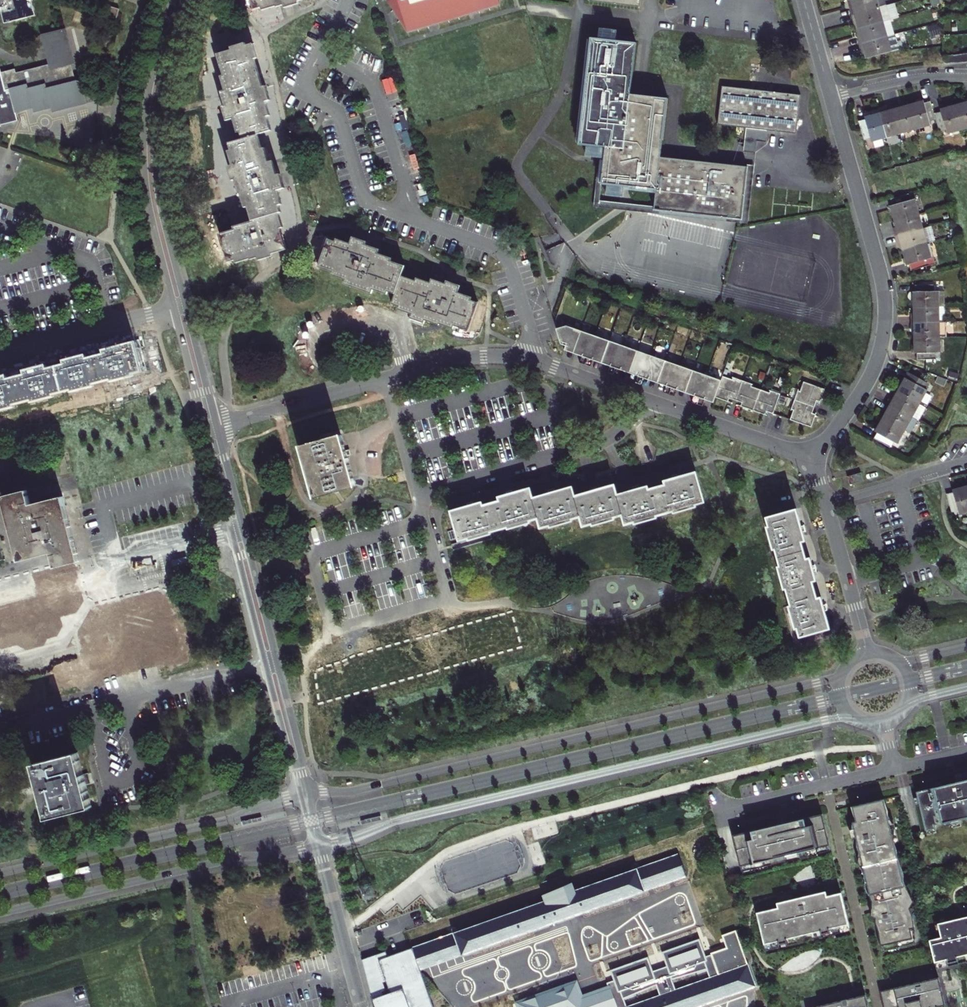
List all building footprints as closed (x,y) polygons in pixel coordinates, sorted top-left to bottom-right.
[(5,24),(36,16),(32,0),(0,0),(0,3),(5,24)] [(254,10),(261,8),(262,11),(276,7),(277,8),(284,6),(285,9),(292,7),(299,5),(298,2),(305,0),(251,0),(254,10)] [(408,31),(426,26),(498,4),(498,0),(389,0),(408,31)] [(851,7),(852,11),(853,15),(887,6),(885,0),(852,0),(851,0),(852,6),(851,7)] [(939,0),(931,0),(934,9),(940,7),(940,5),(939,0)] [(898,19),(894,4),(887,6),(891,21),(898,19)] [(891,21),(887,6),(853,15),(854,20),(855,24),(857,24),(859,29),(883,23),(891,21)] [(119,9),(110,7),(106,19),(116,22),(119,9)] [(895,35),(891,21),(883,23),(887,37),(895,35)] [(887,37),(883,23),(859,29),(860,35),(858,36),(859,40),(861,45),(887,37)] [(0,69),(0,126),(19,121),(16,110),(32,106),(33,110),(51,106),(52,110),(87,101),(82,79),(76,81),(64,30),(41,35),(44,47),(49,65),(16,73),(15,69),(2,73),(0,69)] [(899,50),(895,35),(887,37),(891,52),(892,52),(899,50)] [(865,53),(867,59),(891,52),(887,37),(861,45),(862,49),(863,54),(865,53)] [(597,41),(591,40),(590,50),(590,54),(585,94),(580,145),(606,147),(604,160),(602,184),(657,189),(655,210),(661,211),(727,218),(741,219),(745,184),(747,168),(660,158),(667,100),(630,95),(636,45),(597,41)] [(262,149),(258,135),(272,131),(267,117),(270,116),(266,102),(270,101),(266,87),(263,87),(255,59),(258,59),(253,44),(246,46),(245,43),(231,48),(232,50),(218,55),(224,76),(221,77),(225,91),(221,92),(222,96),(225,106),(223,107),(227,121),(233,119),(238,134),(240,133),(242,140),(229,144),(231,151),(229,151),(233,165),(228,166),(233,181),(235,180),(240,194),(241,194),(245,208),(249,207),(253,221),(234,227),(234,229),(220,234),(228,263),(236,261),(237,264),(251,259),(251,260),(258,258),(259,261),(266,259),(273,257),(273,254),(286,250),(280,229),(283,229),(278,214),(281,213),(279,206),(282,205),(278,191),(285,189),(280,175),(277,175),(273,161),(269,162),(265,149),(262,149)] [(943,56),(943,65),(966,62),(966,54),(943,56)] [(748,90),(723,88),(718,125),(736,127),(796,133),(800,96),(748,90)] [(909,106),(915,130),(931,126),(930,123),(936,121),(934,114),(932,106),(931,102),(925,104),(924,101),(916,103),(909,106)] [(955,106),(962,130),(966,129),(966,103),(963,104),(955,106)] [(898,106),(894,108),(901,134),(915,130),(909,106),(902,107),(902,105),(898,106)] [(941,112),(934,114),(936,121),(940,133),(946,131),(947,134),(962,130),(955,106),(948,108),(940,110),(941,112)] [(885,112),(879,114),(886,138),(901,134),(894,108),(889,109),(885,110),(885,112)] [(886,138),(879,114),(872,116),(865,118),(866,120),(859,122),(864,141),(871,139),(872,142),(886,138)] [(892,214),(894,221),(919,215),(915,200),(911,201),(909,194),(891,199),(892,206),(890,207),(892,214)] [(924,197),(915,200),(919,215),(928,212),(924,197)] [(727,218),(661,211),(660,215),(726,222),(727,218)] [(919,215),(894,221),(896,227),(894,228),(895,232),(896,237),(923,229),(919,215)] [(923,229),(896,237),(897,241),(899,246),(901,245),(902,250),(927,244),(936,241),(932,227),(923,229)] [(335,242),(328,239),(318,267),(333,272),(332,275),(346,280),(344,284),(371,293),(373,289),(387,294),(388,291),(395,294),(392,304),(399,306),(398,309),(405,311),(412,313),(410,318),(424,322),(425,320),(439,325),(439,323),(453,328),(454,326),(469,331),(478,303),(471,300),(472,298),(458,293),(460,286),(446,281),(445,283),(438,281),(431,278),(430,283),(416,278),(416,281),(402,276),(405,266),(391,261),(392,258),(378,254),(380,249),(366,244),(367,242),(353,237),(351,244),(336,239),(335,242)] [(907,265),(909,265),(910,268),(911,271),(936,264),(934,258),(931,259),(927,244),(902,250),(907,265)] [(913,300),(913,308),(939,308),(939,292),(934,292),(934,286),(916,286),(916,292),(913,292),(913,300)] [(939,308),(913,308),(914,314),(912,314),(912,318),(912,323),(945,322),(945,308),(939,308)] [(914,333),(914,338),(940,337),(947,337),(947,322),(945,322),(912,323),(912,328),(912,333),(914,333)] [(568,352),(574,354),(582,332),(568,327),(559,329),(564,345),(566,345),(568,352)] [(610,342),(582,332),(574,354),(583,357),(594,361),(602,364),(610,342)] [(940,337),(914,338),(914,346),(914,354),(917,354),(917,360),(936,360),(935,353),(940,353),(940,337)] [(0,376),(0,411),(16,407),(15,404),(32,400),(33,402),(55,396),(55,394),(72,390),(72,392),(95,386),(94,384),(111,380),(111,382),(134,376),(133,373),(142,371),(135,341),(103,349),(104,353),(87,357),(86,354),(64,360),(65,363),(48,368),(47,364),(24,370),(25,374),(8,378),(7,375),(0,376)] [(638,351),(610,341),(610,342),(602,364),(611,367),(621,371),(630,374),(638,351)] [(665,361),(638,351),(630,374),(638,377),(649,380),(657,384),(665,361)] [(594,361),(583,357),(580,364),(591,368),(594,361)] [(693,371),(665,361),(657,384),(666,387),(677,390),(685,393),(693,371)] [(621,371),(611,367),(608,374),(619,378),(621,371)] [(721,381),(693,371),(685,393),(694,396),(704,400),(713,403),(715,398),(721,381)] [(901,385),(897,392),(919,405),(927,391),(924,389),(927,383),(910,374),(906,379),(905,379),(901,385)] [(721,381),(715,398),(727,402),(728,398),(742,403),(740,407),(765,416),(766,412),(773,414),(780,394),(770,391),(770,393),(751,387),(752,384),(733,377),(732,380),(722,376),(721,381)] [(649,380),(638,377),(636,384),(647,387),(649,380)] [(789,420),(811,428),(815,416),(811,415),(816,402),(820,403),(825,391),(803,383),(800,392),(797,391),(790,410),(793,411),(789,420)] [(674,397),(677,390),(666,387),(663,393),(674,397)] [(888,404),(912,417),(919,405),(897,392),(894,397),(892,396),(890,400),(888,404)] [(704,400),(694,396),(691,403),(702,407),(704,400)] [(905,430),(912,417),(888,404),(886,408),(883,412),(885,413),(883,418),(905,430)] [(905,430),(883,418),(879,425),(875,432),(877,432),(873,438),(891,448),(894,442),(897,444),(905,430)] [(341,435),(299,446),(314,499),(356,487),(348,461),(341,435)] [(490,532),(507,527),(507,526),(514,524),(515,527),(523,525),(522,521),(529,519),(529,521),(537,518),(540,528),(549,526),(549,525),(556,523),(557,526),(566,523),(565,520),(571,518),(572,519),(580,517),(583,526),(592,524),(591,523),(598,521),(599,524),(608,522),(607,519),(613,517),(614,518),(622,516),(625,526),(634,523),(633,521),(640,519),(641,523),(650,520),(649,517),(655,515),(656,516),(673,512),(672,510),(680,508),(680,511),(689,509),(688,506),(695,504),(695,505),(704,502),(696,472),(664,481),(665,485),(649,490),(648,486),(617,495),(614,485),(575,497),(572,487),(533,498),(530,489),(498,498),(500,501),(483,506),(482,502),(450,511),(459,541),(468,538),(467,537),(474,535),(475,538),(484,536),(483,533),(489,531),(490,532)] [(861,474),(848,477),(850,485),(863,481),(861,474)] [(966,485),(959,487),(952,490),(952,492),(946,494),(951,513),(958,511),(959,514),(966,512),(966,485)] [(27,491),(3,497),(20,561),(52,553),(56,567),(76,562),(62,507),(65,506),(63,497),(31,505),(27,491)] [(80,561),(65,506),(62,507),(76,562),(80,561)] [(815,580),(809,558),(806,559),(801,542),(804,541),(796,509),(766,518),(769,527),(770,527),(772,534),(769,534),(771,543),(774,542),(776,548),(775,548),(780,566),(781,566),(783,573),(780,574),(782,581),(785,581),(787,588),(786,588),(791,605),(792,605),(794,612),(791,613),(793,621),(796,620),(798,627),(797,627),(800,637),(829,628),(820,597),(817,598),(812,581),(815,580)] [(13,652),(21,657),(56,648),(65,632),(74,630),(81,628),(92,610),(104,607),(92,599),(87,596),(83,580),(84,578),(80,561),(76,562),(78,569),(76,571),(84,602),(77,612),(61,616),(63,625),(58,634),(50,636),(45,644),(28,648),(18,645),(2,648),(0,647),(0,656),(13,652)] [(2,648),(18,645),(28,648),(45,644),(50,636),(58,634),(63,625),(61,616),(77,612),(84,602),(76,571),(78,569),(76,562),(56,567),(32,573),(36,590),(38,597),(0,607),(0,647),(2,648)] [(307,586),(299,588),(302,602),(310,600),(307,586)] [(117,603),(154,594),(152,587),(115,597),(117,603)] [(156,665),(183,658),(168,599),(162,596),(161,592),(154,594),(117,603),(104,607),(92,610),(81,628),(87,652),(93,676),(97,675),(104,679),(156,665)] [(428,638),(430,646),(439,643),(437,636),(428,638)] [(361,662),(380,656),(378,649),(359,654),(361,662)] [(78,752),(34,763),(48,818),(92,807),(78,752)] [(925,831),(935,829),(934,825),(950,822),(950,825),(960,823),(959,819),(966,817),(966,783),(963,784),(963,781),(916,793),(925,831)] [(875,918),(882,947),(915,939),(914,930),(909,909),(914,900),(903,884),(884,800),(852,808),(858,833),(854,834),(871,903),(870,915),(875,918)] [(732,836),(740,868),(753,865),(754,868),(764,865),(763,862),(806,852),(807,855),(817,853),(816,850),(830,846),(822,815),(732,836)] [(496,919),(454,934),(462,956),(493,945),(546,926),(604,906),(686,876),(678,854),(636,869),(576,891),(496,919)] [(756,913),(763,944),(776,941),(777,945),(787,943),(786,939),(819,932),(820,936),(829,933),(828,930),(847,925),(840,894),(826,897),(825,892),(776,903),(777,908),(756,913)] [(933,962),(946,959),(947,963),(957,960),(956,957),(966,954),(966,918),(963,919),(963,917),(937,923),(940,937),(928,940),(933,962)] [(755,987),(736,931),(722,935),(726,947),(710,953),(711,954),(705,956),(699,939),(661,952),(666,967),(653,971),(648,957),(610,970),(614,980),(606,983),(607,986),(615,1006),(699,1006),(755,987)] [(454,934),(413,949),(421,970),(462,956),(454,934)] [(413,949),(388,957),(386,952),(378,954),(391,993),(374,999),(376,1006),(434,1006),(421,970),(413,949)] [(378,954),(361,961),(374,999),(391,993),(378,954)] [(882,1006),(939,1006),(944,1006),(937,978),(878,992),(882,1006)] [(579,996),(576,982),(518,1003),(519,1006),(582,1006),(579,996)] [(607,986),(579,996),(582,1006),(615,1006),(607,986)] [(863,995),(813,1006),(866,1006),(863,995)]
